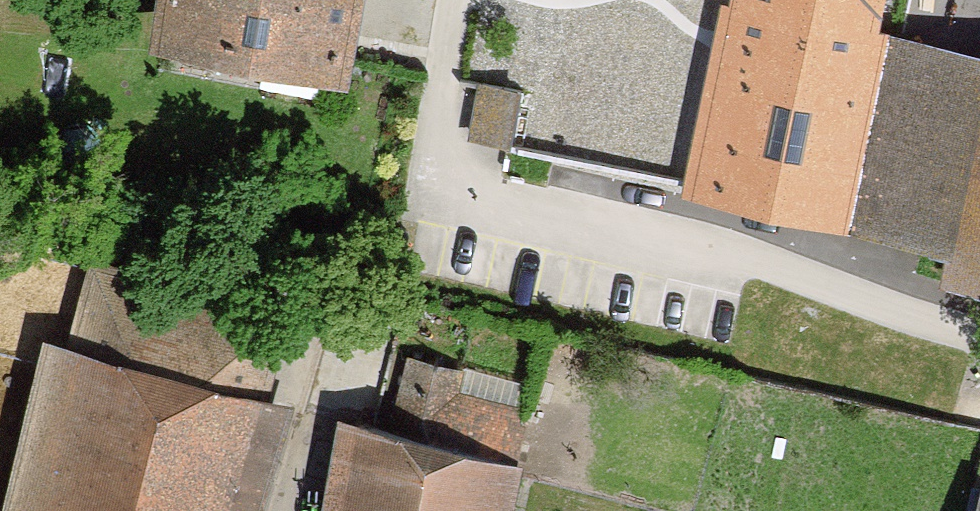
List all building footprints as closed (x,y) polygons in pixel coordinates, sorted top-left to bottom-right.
[(156,42),(342,75),(355,0),(163,0),(156,42)] [(694,171),(691,185),(979,247),(979,72),(860,46),(870,0),(731,0),(694,171)] [(478,74),(471,129),(516,135),(523,80),(478,74)] [(93,264),(70,350),(58,347),(17,510),(243,510),(273,409),(256,404),(280,314),(262,309),(93,264)] [(408,356),(390,432),(515,462),(526,410),(457,391),(461,369),(408,356)] [(356,425),(339,510),(504,510),(515,462),(390,432),(374,428),(356,425)]
